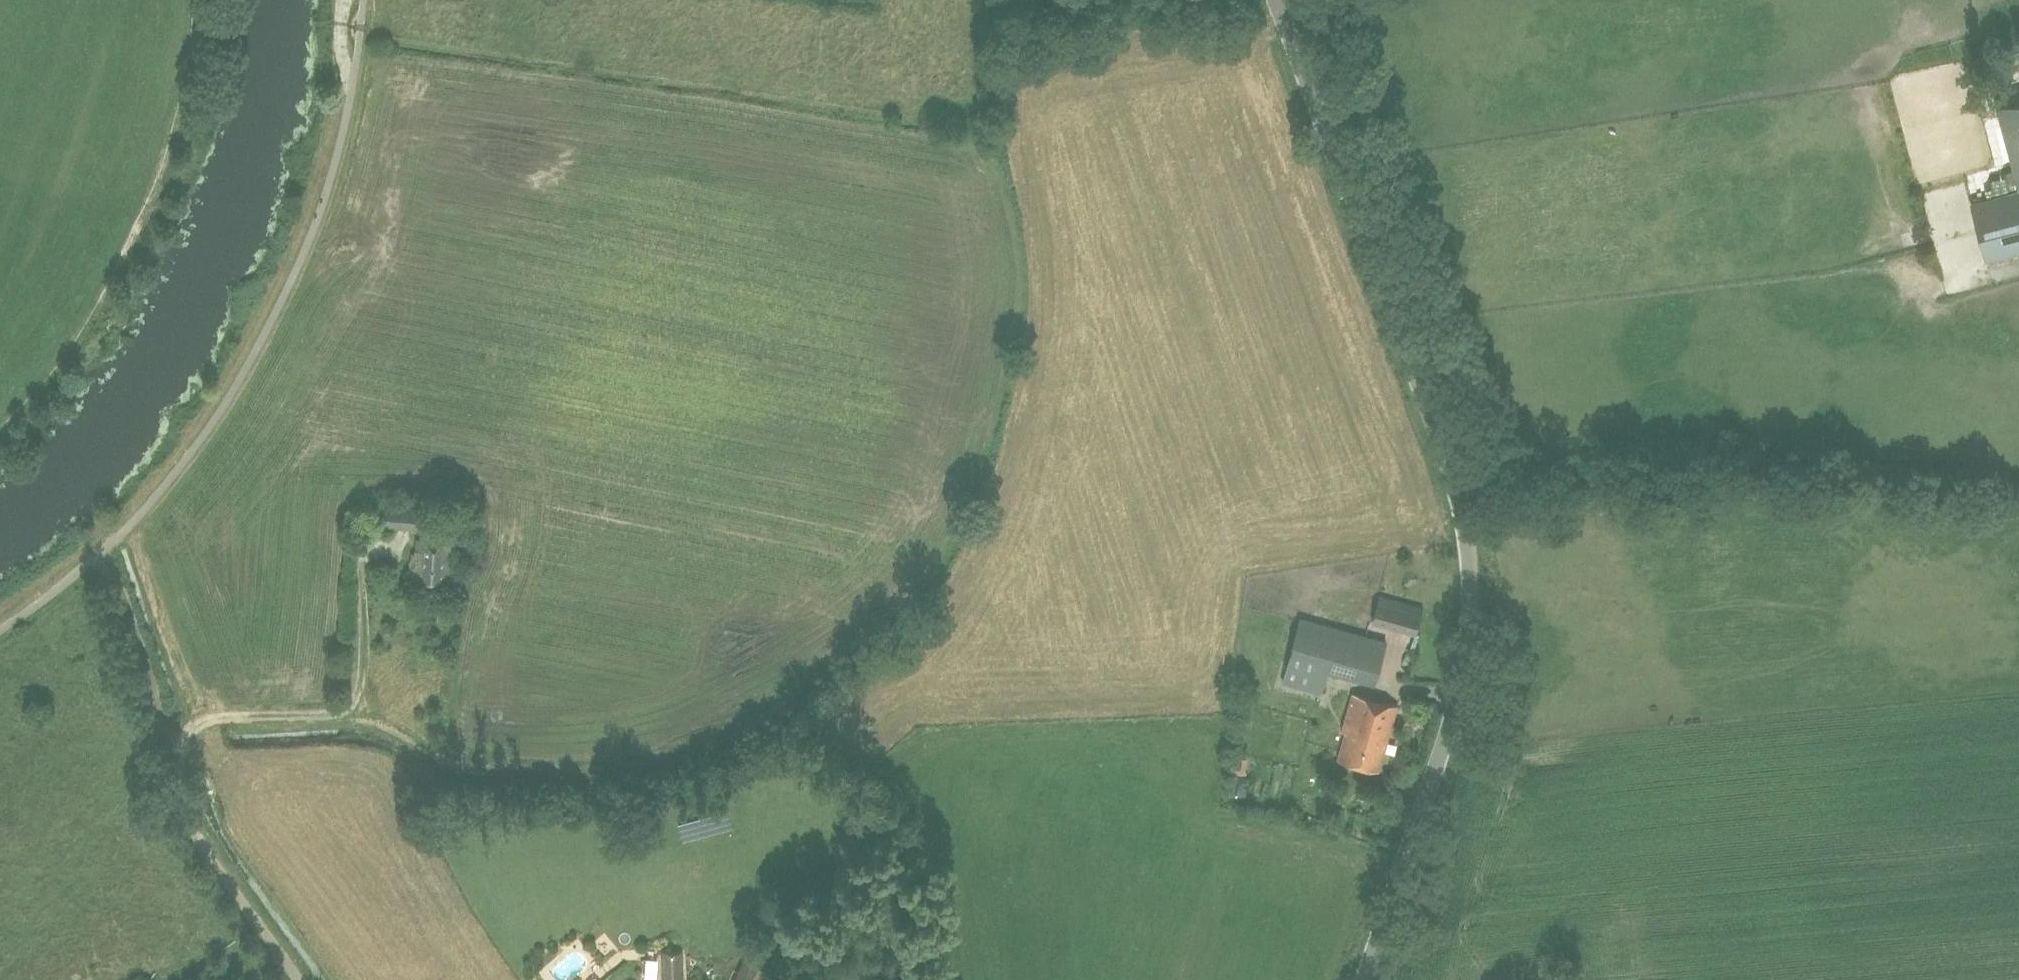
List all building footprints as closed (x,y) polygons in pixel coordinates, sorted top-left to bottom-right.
[(1998,108),(2018,187),(2018,102),(1998,108)] [(2018,248),(2018,190),(1973,202),(1988,256),(2018,248)] [(427,529),(429,509),(385,505),(383,525),(427,529)] [(450,585),(453,542),(418,539),(417,553),(413,553),(411,582),(450,585)] [(1380,597),(1373,622),(1415,633),(1422,609),(1380,597)] [(1375,680),(1386,641),(1301,617),(1283,682),(1321,692),(1328,667),(1375,680)] [(1379,771),(1397,705),(1353,693),(1342,732),(1346,733),(1338,760),(1379,771)] [(682,951),(664,951),(665,979),(683,979),(682,951)]
